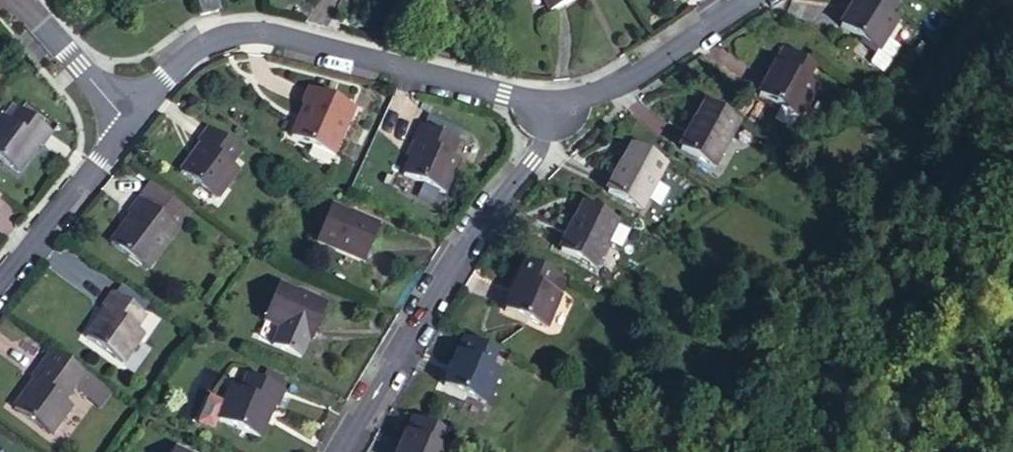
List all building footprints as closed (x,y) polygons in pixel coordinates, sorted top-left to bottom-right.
[(216,0),(198,0),(201,15),(218,11),(216,0)] [(570,0),(544,0),(549,10),(570,0)] [(839,27),(878,50),(885,38),(896,20),(888,15),(897,1),(896,0),(856,0),(839,27)] [(883,72),(899,46),(885,38),(878,50),(870,63),(883,72)] [(758,95),(798,116),(815,84),(806,80),(814,66),(783,49),(758,95)] [(332,156),(354,108),(309,88),(301,104),(305,106),(291,136),(332,156)] [(713,167),(738,121),(705,103),(679,149),(713,167)] [(10,123),(19,109),(11,104),(2,117),(10,123)] [(47,129),(19,109),(10,123),(2,117),(0,120),(0,160),(17,173),(37,144),(41,147),(51,132),(47,129)] [(458,160),(450,157),(457,140),(418,124),(411,140),(416,142),(402,174),(444,192),(458,160)] [(229,163),(239,150),(206,126),(196,141),(200,144),(179,172),(216,199),(238,169),(229,163)] [(639,211),(665,163),(632,145),(606,192),(639,211)] [(110,243),(146,270),(190,212),(149,182),(126,213),(130,215),(110,243)] [(594,267),(617,221),(583,204),(560,251),(594,267)] [(364,260),(378,226),(330,207),(315,241),(364,260)] [(504,310),(545,328),(559,294),(550,290),(556,275),(525,262),(504,310)] [(311,340),(326,305),(277,286),(262,320),(279,327),(271,346),(300,357),(308,339),(311,340)] [(145,315),(149,309),(122,289),(118,295),(145,315)] [(136,329),(145,315),(118,295),(113,291),(102,306),(106,308),(85,337),(121,363),(143,334),(136,329)] [(490,366),(496,350),(464,337),(443,385),(485,403),(499,370),(490,366)] [(86,396),(97,382),(52,350),(42,364),(40,363),(30,378),(33,380),(13,409),(50,435),(71,405),(63,400),(73,387),(86,396)] [(262,382),(278,388),(282,379),(266,373),(262,382)] [(262,382),(244,375),(238,390),(232,388),(225,404),(209,397),(197,425),(214,432),(218,421),(258,437),(271,405),(275,406),(281,390),(278,388),(262,382)] [(99,405),(109,391),(97,382),(86,396),(99,405)] [(449,449),(439,445),(446,430),(414,416),(398,451),(447,451),(449,449)]
